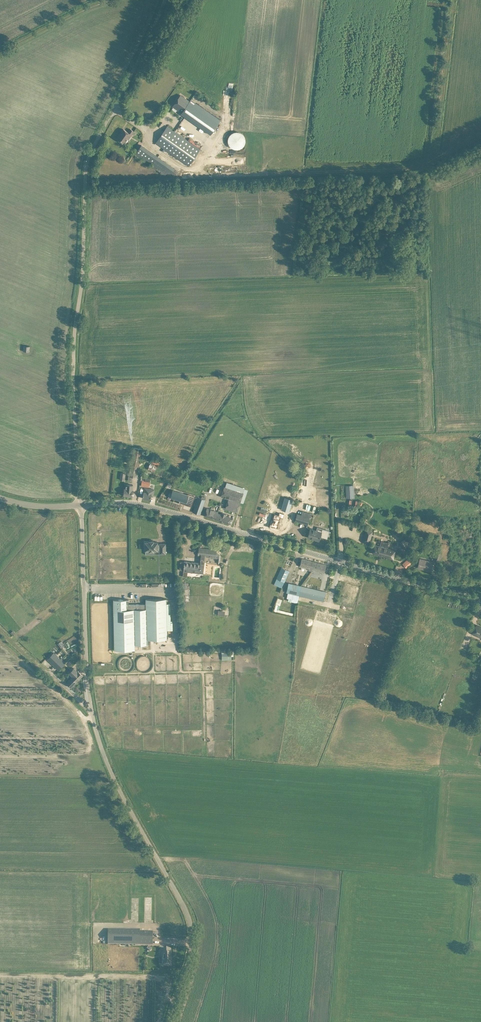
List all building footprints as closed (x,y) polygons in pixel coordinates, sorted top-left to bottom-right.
[(179,97),(173,106),(182,113),(189,102),(190,101),(185,98),(183,100),(179,97)] [(181,113),(211,134),(219,123),(189,102),(182,113),(181,113)] [(188,166),(200,149),(167,126),(155,142),(188,166)] [(130,136),(134,131),(130,129),(128,132),(123,129),(117,139),(124,143),(127,138),(127,137),(128,135),(130,136)] [(227,137),(227,140),(227,142),(228,145),(230,147),(232,148),(235,148),(238,148),(240,147),(242,145),(243,142),(244,140),(243,137),(242,135),(240,133),(238,131),(235,131),(232,131),(230,133),(228,135),(227,137)] [(139,148),(136,152),(137,153),(143,157),(148,149),(141,145),(140,146),(139,148)] [(158,156),(152,164),(156,166),(161,159),(158,156)] [(164,161),(159,168),(162,171),(168,163),(164,161)] [(161,466),(164,459),(153,455),(150,461),(161,466)] [(303,476),(298,498),(303,499),(308,477),(303,476)] [(142,480),(141,486),(144,486),(149,487),(150,487),(150,484),(150,481),(151,480),(151,478),(146,477),(145,481),(144,481),(142,480)] [(124,495),(132,496),(133,484),(125,483),(124,495)] [(353,484),(345,485),(346,497),(354,497),(353,484)] [(142,498),(151,499),(151,496),(153,496),(154,489),(144,487),(142,498)] [(171,487),(163,500),(167,502),(174,489),(171,487)] [(240,502),(243,493),(224,487),(221,496),(228,499),(225,508),(237,512),(238,506),(240,502)] [(175,490),(172,497),(179,500),(179,501),(185,503),(186,499),(188,499),(189,498),(192,499),(193,495),(187,493),(187,494),(175,490)] [(193,512),(200,514),(205,499),(198,497),(193,512)] [(241,516),(252,520),(256,507),(250,505),(248,512),(243,510),(241,516)] [(207,508),(206,511),(204,515),(216,519),(218,513),(217,513),(218,511),(207,508)] [(297,514),(295,520),(307,524),(309,517),(310,513),(302,511),(301,515),(297,514)] [(218,513),(216,519),(229,523),(231,517),(226,515),(226,514),(222,512),(221,514),(218,513)] [(275,514),(271,526),(278,528),(281,517),(283,517),(284,514),(279,512),(279,515),(275,514)] [(321,532),(316,530),(310,528),(308,537),(319,540),(320,536),(327,538),(329,531),(322,529),(321,532)] [(370,531),(370,530),(366,529),(363,541),(369,542),(372,532),(370,531)] [(404,539),(400,542),(404,549),(408,546),(411,547),(411,541),(408,541),(408,542),(406,542),(405,541),(404,539)] [(149,550),(149,551),(154,551),(154,550),(158,550),(158,549),(160,549),(160,553),(166,553),(166,543),(160,544),(158,544),(158,541),(154,542),(154,541),(149,541),(149,542),(145,542),(145,544),(144,544),(144,547),(145,547),(145,550),(149,550)] [(373,551),(372,553),(385,557),(393,559),(393,557),(395,550),(387,548),(375,544),(373,551)] [(219,554),(218,554),(218,555),(216,555),(217,550),(199,548),(198,556),(200,556),(199,563),(185,561),(184,561),(184,562),(181,561),(179,569),(183,570),(184,569),(203,572),(205,557),(216,558),(217,558),(217,561),(218,561),(218,563),(219,563),(219,562),(220,562),(220,556),(219,556),(219,554)] [(402,564),(405,567),(406,567),(415,559),(411,556),(402,564)] [(309,570),(312,571),(314,561),(302,558),(300,566),(309,568),(309,570)] [(432,562),(420,559),(417,567),(423,568),(424,567),(430,569),(432,562)] [(312,571),(313,571),(314,570),(324,572),(326,565),(314,561),(312,571)] [(282,566),(277,578),(284,581),(290,570),(282,566)] [(284,581),(277,578),(274,583),(282,587),(284,581)] [(299,595),(301,586),(289,583),(286,592),(288,592),(299,595)] [(326,591),(301,586),(299,595),(324,601),(326,591)] [(288,592),(287,598),(288,598),(288,601),(297,603),(298,600),(299,597),(299,595),(288,592)] [(278,597),(275,610),(293,615),(294,612),(281,609),(283,599),(278,597)] [(326,597),(324,606),(330,607),(332,598),(326,597)] [(119,599),(113,599),(114,650),(135,649),(135,644),(147,644),(147,639),(164,639),(167,639),(166,598),(146,599),(146,600),(146,603),(146,604),(126,604),(126,599),(129,599),(119,599)] [(477,625),(473,634),(480,637),(480,626),(477,625)] [(65,663),(54,652),(47,659),(58,670),(65,663)] [(71,687),(83,675),(78,670),(77,671),(74,668),(70,671),(69,673),(73,676),(66,683),(71,687)] [(140,930),(108,929),(108,944),(153,945),(153,932),(140,932),(140,930)] [(162,949),(162,957),(163,957),(163,965),(172,965),(172,958),(171,958),(171,949),(162,949)]
